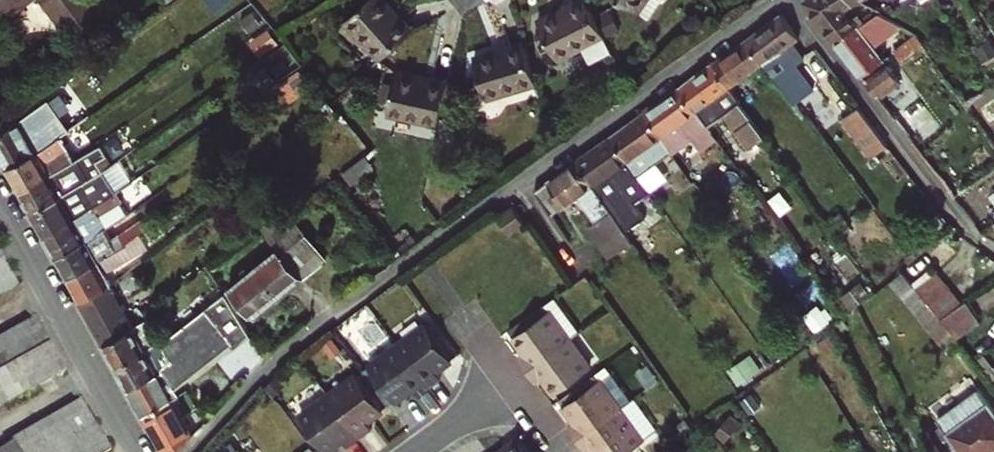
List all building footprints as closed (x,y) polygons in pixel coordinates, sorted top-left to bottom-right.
[(3,36),(46,4),(77,45),(109,21),(94,0),(0,0),(0,32),(3,36)] [(388,0),(369,0),(348,18),(383,57),(413,29),(388,0)] [(607,32),(591,0),(575,0),(541,18),(559,55),(607,32)] [(649,12),(658,0),(632,0),(649,12)] [(851,0),(807,0),(806,1),(823,22),(846,9),(854,4),(851,0)] [(823,22),(837,41),(858,27),(846,9),(823,22)] [(872,31),(888,17),(880,12),(858,27),(837,41),(864,77),(884,61),(873,45),(878,40),(872,31)] [(801,38),(782,13),(748,38),(766,62),(795,100),(813,87),(796,62),(805,55),(795,42),(801,38)] [(917,34),(891,56),(900,67),(926,46),(919,38),(917,34)] [(539,80),(527,38),(476,55),(488,96),(539,80)] [(748,38),(713,63),(743,105),(756,95),(744,78),(766,62),(748,38)] [(713,63),(679,88),(705,122),(724,108),(771,171),(784,162),(743,105),(713,63)] [(886,67),(867,81),(878,95),(897,81),(886,67)] [(669,95),(645,112),(667,141),(676,153),(696,138),(705,149),(718,140),(705,122),(679,88),(669,95)] [(384,132),(436,144),(445,101),(394,91),(384,132)] [(908,125),(930,118),(924,98),(902,105),(908,125)] [(0,136),(0,150),(9,166),(56,138),(69,129),(49,100),(0,136)] [(890,140),(861,102),(844,114),(874,152),(890,140)] [(645,112),(611,137),(618,146),(629,161),(632,166),(667,141),(645,112)] [(611,137),(578,160),(596,184),(629,161),(618,146),(611,137)] [(56,138),(9,166),(22,190),(61,165),(73,158),(68,150),(64,152),(56,138)] [(33,210),(86,181),(83,176),(96,168),(94,163),(108,155),(102,144),(22,190),(33,210)] [(578,160),(537,190),(554,214),(578,197),(597,224),(592,227),(613,256),(635,240),(614,210),(602,192),(596,184),(578,160)] [(86,181),(33,210),(47,235),(85,214),(134,182),(126,168),(91,191),(86,181)] [(641,171),(634,176),(638,182),(642,178),(645,176),(641,171)] [(85,214),(47,235),(59,257),(117,224),(114,218),(142,199),(134,182),(85,214)] [(612,185),(602,192),(614,210),(625,202),(612,185)] [(239,243),(256,265),(231,287),(243,301),(256,317),(302,280),(309,274),(324,265),(326,264),(308,238),(333,220),(312,191),(239,243)] [(514,205),(507,211),(514,221),(522,215),(514,205)] [(525,220),(522,215),(514,221),(507,211),(502,214),(513,229),(525,220)] [(117,224),(59,257),(71,278),(104,258),(147,227),(142,220),(123,234),(117,224)] [(83,301),(112,286),(105,272),(154,239),(147,227),(104,258),(71,278),(83,301)] [(16,285),(0,257),(0,294),(16,285)] [(916,285),(932,304),(953,288),(938,269),(916,285)] [(904,270),(893,279),(953,353),(965,344),(962,342),(945,320),(932,304),(916,285),(904,270)] [(788,282),(775,290),(783,300),(794,291),(788,282)] [(91,315),(108,344),(137,329),(112,286),(83,301),(91,315)] [(238,347),(256,333),(239,303),(230,291),(162,345),(174,367),(183,384),(235,343),(238,347)] [(968,303),(945,320),(962,342),(984,325),(968,303)] [(534,364),(579,332),(559,304),(522,329),(534,345),(525,351),(534,364)] [(811,339),(835,322),(840,318),(835,310),(805,331),(811,339)] [(431,316),(402,337),(433,381),(446,372),(441,364),(457,352),(431,316)] [(158,317),(150,322),(158,338),(167,333),(158,317)] [(34,318),(23,324),(38,351),(49,345),(34,318)] [(108,344),(120,366),(161,343),(158,338),(150,322),(137,329),(108,344)] [(23,324),(11,331),(26,358),(38,351),(23,324)] [(0,337),(0,338),(14,364),(26,358),(11,331),(0,337)] [(543,377),(552,371),(564,387),(600,361),(579,332),(534,364),(543,377)] [(433,381),(402,337),(372,359),(398,394),(414,382),(420,390),(433,381)] [(3,370),(14,364),(0,338),(0,364),(3,370)] [(120,366),(133,390),(174,367),(162,345),(161,343),(120,366)] [(49,345),(38,351),(52,378),(64,371),(49,345)] [(52,378),(38,351),(26,358),(40,384),(52,378)] [(40,384),(26,358),(14,364),(28,391),(40,384)] [(28,391),(14,364),(3,370),(18,396),(28,391)] [(174,367),(133,390),(147,416),(182,395),(178,388),(183,384),(174,367)] [(386,403),(360,367),(331,388),(363,432),(376,423),(370,415),(386,403)] [(3,370),(0,372),(0,392),(6,403),(18,396),(3,370)] [(607,373),(571,399),(582,416),(575,421),(584,433),(627,402),(607,373)] [(331,388),(302,409),(328,445),(340,436),(346,444),(363,432),(331,388)] [(993,449),(993,409),(979,389),(939,417),(962,451),(989,451),(993,449)] [(182,395),(147,416),(154,429),(166,451),(172,451),(192,437),(207,425),(209,421),(191,390),(182,395)] [(81,401),(68,408),(82,434),(95,427),(81,401)] [(627,402),(584,433),(593,446),(600,441),(607,451),(619,451),(647,431),(627,402)] [(68,408),(56,414),(71,440),(80,435),(82,434),(68,408)] [(56,414),(45,420),(60,446),(68,442),(71,440),(56,414)] [(34,427),(48,451),(50,451),(57,448),(60,446),(45,420),(34,427)] [(23,433),(35,451),(48,451),(34,427),(23,433)] [(80,435),(89,451),(108,451),(95,427),(82,434),(80,435)] [(18,451),(35,451),(23,433),(10,440),(12,443),(18,451)] [(80,435),(71,440),(68,442),(75,451),(89,451),(80,435)] [(525,435),(501,451),(537,451),(525,435)] [(68,442),(60,446),(57,448),(59,451),(75,451),(68,442)] [(12,443),(0,451),(18,451),(12,443)]
